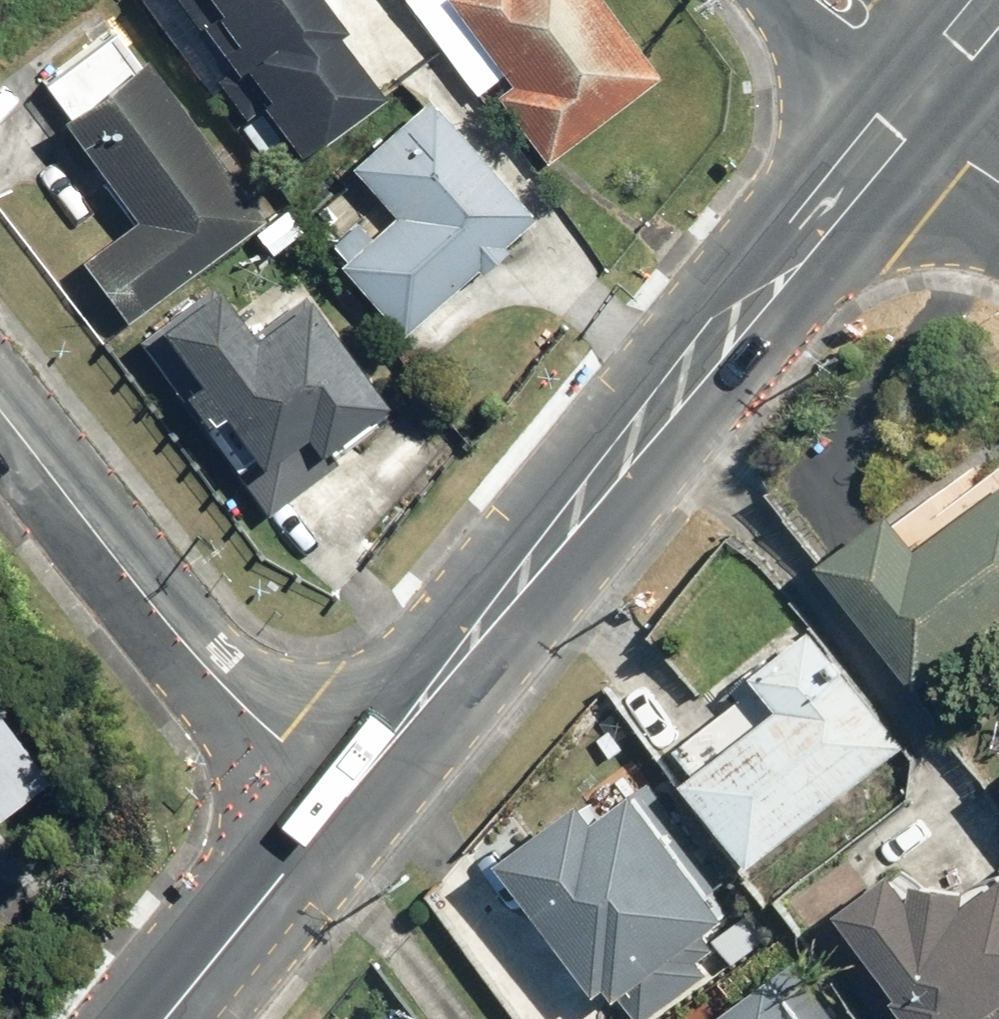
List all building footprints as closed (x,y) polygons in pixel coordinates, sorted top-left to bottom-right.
[(289,159),(425,57),(389,8),(346,40),(317,0),(126,0),(196,94),(225,73),(289,159)] [(535,169),(654,76),(594,0),(402,0),(535,169)] [(260,210),(110,17),(34,78),(59,109),(87,87),(164,187),(71,260),(118,320),(260,210)] [(527,215),(422,93),(343,159),(389,212),(365,233),(348,214),(325,234),(339,251),(329,260),(391,333),(527,215)] [(396,400),(292,276),(235,323),(207,288),(127,355),(259,514),(396,400)] [(922,684),(998,626),(998,492),(988,500),(961,463),(830,561),(922,684)] [(674,760),(758,865),(909,746),(815,629),(756,676),(766,688),(674,760)] [(44,779),(0,722),(0,813),(44,779)] [(642,791),(602,820),(587,800),(511,857),(633,1018),(662,1018),(711,982),(700,967),(713,957),(700,939),(734,914),(642,791)] [(844,914),(918,1018),(998,1018),(998,883),(977,898),(957,870),(917,899),(900,875),(844,914)] [(776,977),(722,1018),(810,1018),(776,977)]
